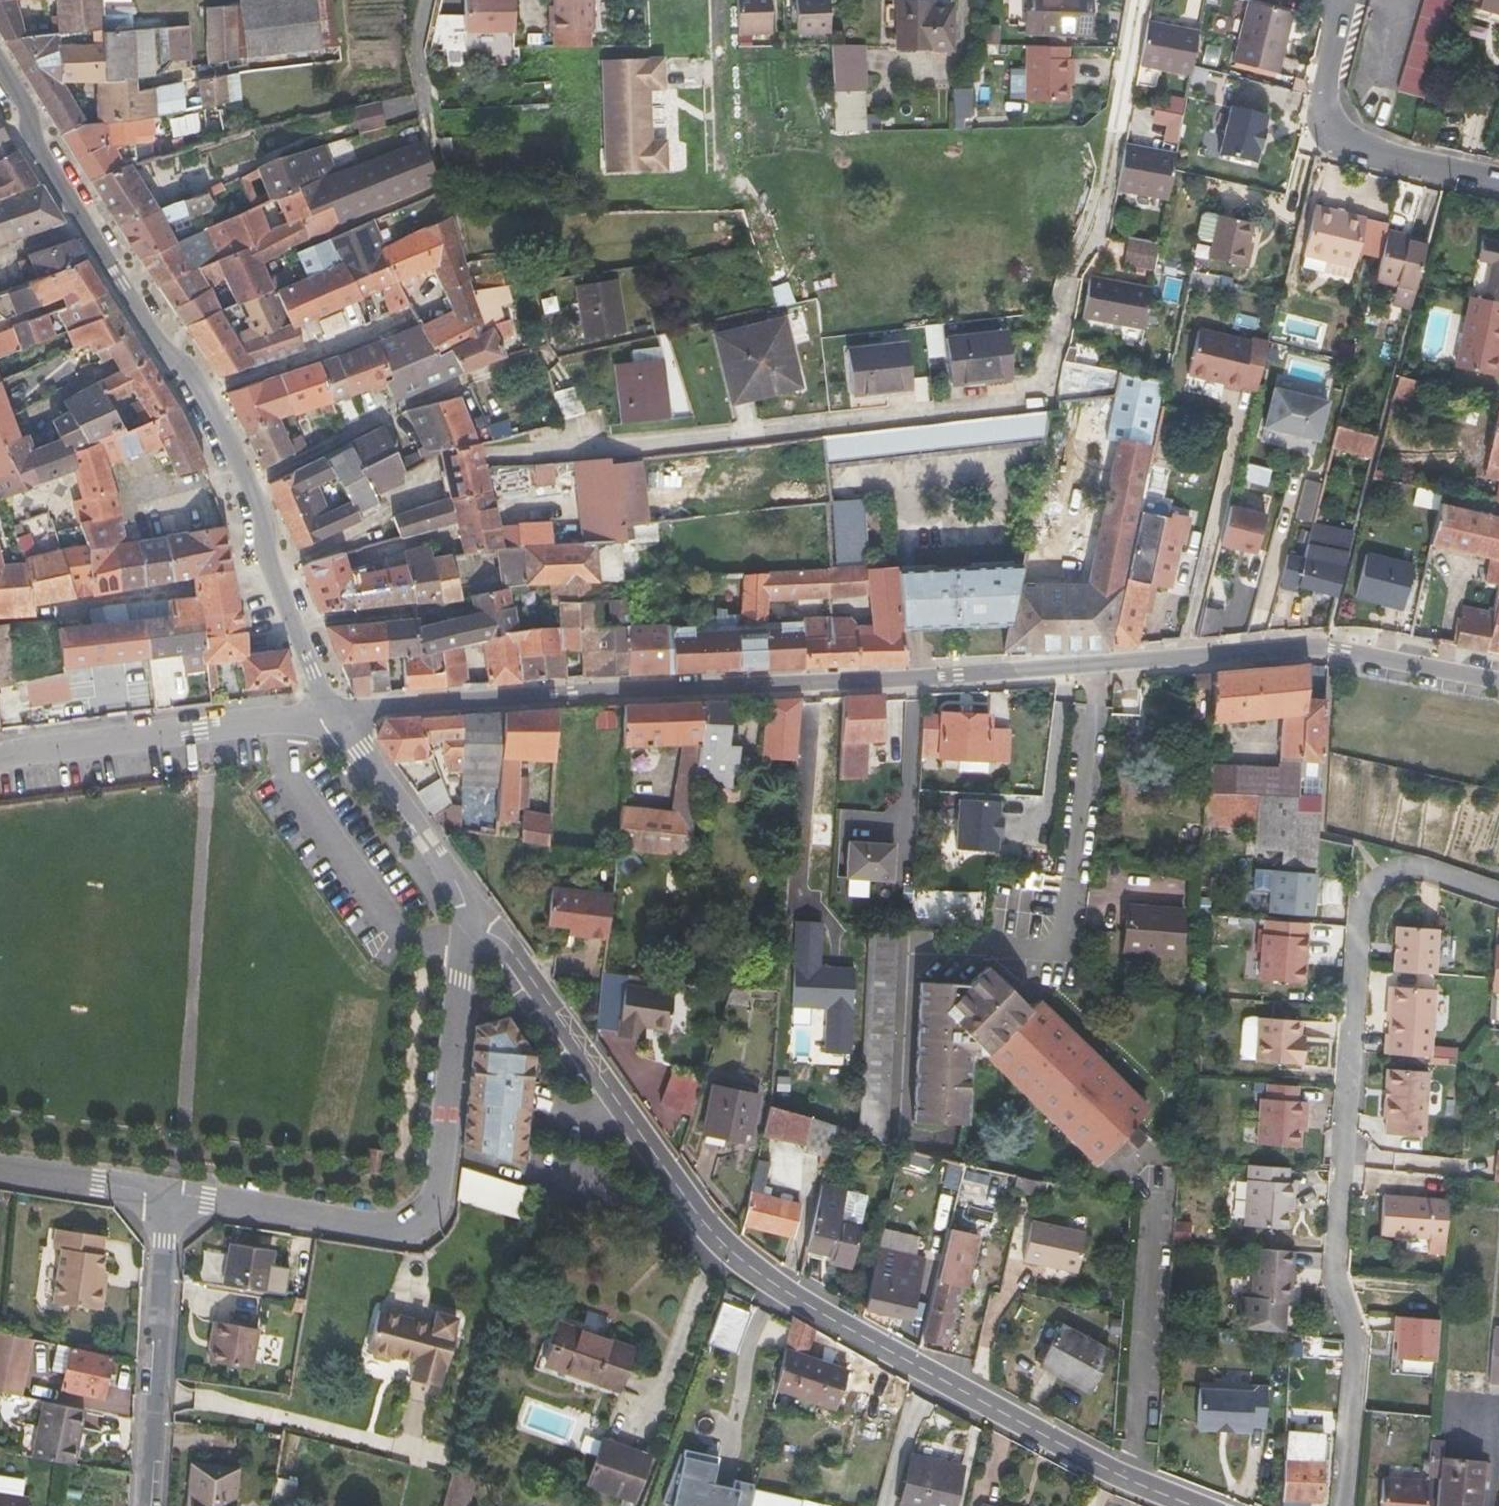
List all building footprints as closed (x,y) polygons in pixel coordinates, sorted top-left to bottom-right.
[(4,38),(26,37),(16,0),(0,0),(0,31),(4,38)] [(61,35),(104,32),(102,0),(58,0),(61,35)] [(104,32),(132,30),(130,0),(102,0),(104,32)] [(246,55),(339,44),(333,0),(239,0),(246,55)] [(512,0),(463,0),(464,32),(513,31),(512,0)] [(595,0),(556,0),(556,4),(556,15),(552,15),(552,31),(557,31),(557,46),(590,46),(590,31),(595,31),(595,0)] [(771,0),(738,0),(739,31),(772,31),(771,0)] [(798,30),(831,29),(830,0),(798,0),(798,30)] [(1057,32),(1058,0),(1027,0),(1027,31),(1057,32)] [(1089,0),(1058,0),(1057,32),(1089,32),(1089,0)] [(1400,91),(1424,98),(1454,0),(1427,0),(1400,91)] [(1496,4),(1498,5),(1498,0),(1466,0),(1466,1),(1494,10),(1496,4)] [(899,1),(897,44),(952,47),(953,6),(921,5),(921,2),(899,1)] [(1235,62),(1277,72),(1286,35),(1282,34),(1288,11),(1250,2),(1235,62)] [(236,5),(206,6),(207,64),(238,58),(236,5)] [(1286,35),(1292,12),(1288,11),(1282,34),(1286,35)] [(1182,31),(1183,28),(1148,21),(1141,64),(1191,73),(1193,63),(1198,34),(1182,31)] [(61,84),(98,69),(98,82),(135,80),(135,78),(156,74),(170,60),(191,59),(189,26),(132,30),(104,32),(61,35),(57,35),(61,84)] [(4,38),(4,39),(38,93),(61,84),(57,35),(26,37),(4,38)] [(832,67),(865,66),(864,44),(831,44),(832,67)] [(1069,75),(1072,75),(1073,58),(1070,58),(1070,45),(1026,44),(1026,69),(1010,68),(1009,98),(1026,99),(1068,100),(1069,75)] [(664,89),(664,58),(603,58),(603,171),(664,171),(664,141),(649,141),(649,89),(664,89)] [(833,91),(865,90),(865,66),(832,67),(833,91)] [(198,79),(198,82),(201,107),(241,99),(239,72),(198,79)] [(135,80),(98,82),(98,94),(135,91),(136,91),(135,80)] [(45,105),(68,96),(61,84),(38,93),(45,105)] [(135,91),(98,94),(100,122),(152,116),(183,110),(181,84),(136,91),(135,91)] [(45,105),(60,128),(63,133),(84,124),(85,124),(68,96),(45,105)] [(384,101),(356,104),(359,130),(387,126),(384,101)] [(1263,127),(1266,113),(1231,104),(1219,152),(1254,161),(1258,147),(1260,147),(1265,128),(1263,127)] [(1151,119),(1173,123),(1175,112),(1153,108),(1151,119)] [(1178,138),(1183,114),(1175,112),(1173,123),(1170,137),(1178,138)] [(129,165),(131,164),(136,162),(135,143),(150,141),(154,141),(152,116),(100,122),(85,124),(84,124),(63,133),(91,178),(92,178),(129,165)] [(8,156),(17,151),(12,144),(8,137),(0,140),(0,160),(8,156)] [(441,149),(452,148),(451,137),(438,137),(441,149)] [(308,239),(345,222),(440,183),(423,139),(336,171),(318,178),(318,180),(271,201),(252,209),(196,233),(174,242),(141,256),(174,307),(210,288),(224,275),(217,261),(257,245),(272,230),(300,220),(308,239)] [(211,151),(216,168),(254,156),(249,139),(211,151)] [(150,141),(135,143),(136,162),(152,158),(150,141)] [(271,162),(258,167),(267,191),(271,201),(318,180),(318,178),(336,171),(326,145),(271,162)] [(1141,148),(1141,151),(1125,148),(1117,188),(1167,197),(1173,168),(1175,154),(1141,148)] [(22,159),(17,151),(8,156),(0,160),(0,174),(22,159)] [(37,183),(22,159),(0,174),(0,200),(4,199),(3,195),(37,183)] [(120,224),(157,208),(129,165),(92,178),(119,223),(120,224)] [(43,185),(40,187),(4,199),(0,200),(0,245),(66,223),(43,185)] [(165,224),(189,218),(200,215),(210,211),(213,204),(206,188),(158,208),(157,208),(120,224),(141,256),(174,242),(165,224)] [(267,191),(248,199),(252,209),(271,201),(267,191)] [(474,215),(473,205),(459,205),(463,215),(474,215)] [(1324,272),(1350,278),(1364,217),(1316,205),(1305,253),(1327,258),(1324,272)] [(384,285),(386,304),(391,312),(410,303),(396,280),(393,281),(380,248),(400,239),(390,212),(329,239),(360,296),(384,285)] [(1219,214),(1209,257),(1248,265),(1252,247),(1249,246),(1253,222),(1219,214)] [(433,265),(449,303),(418,319),(420,321),(420,323),(437,354),(450,347),(482,330),(471,292),(470,290),(468,278),(463,262),(452,217),(452,216),(409,235),(400,239),(380,248),(393,281),(396,280),(433,265)] [(1380,256),(1388,223),(1364,217),(1357,250),(1380,256)] [(174,242),(196,233),(189,218),(165,224),(174,242)] [(263,262),(286,248),(308,239),(300,220),(272,230),(257,245),(217,261),(224,275),(236,303),(238,302),(270,289),(275,287),(266,267),(263,262)] [(1396,285),(1392,304),(1411,308),(1417,285),(1427,246),(1404,240),(1405,235),(1389,232),(1376,280),(1396,285)] [(1122,254),(1156,260),(1160,241),(1125,235),(1122,254)] [(38,278),(83,259),(86,258),(75,239),(29,255),(33,267),(38,278)] [(324,273),(339,305),(353,299),(360,296),(329,239),(297,252),(309,278),(324,273)] [(1491,263),(1484,299),(1498,302),(1498,244),(1482,241),(1479,260),(1491,263)] [(83,259),(38,278),(31,281),(30,282),(40,303),(62,295),(98,280),(83,259)] [(317,314),(339,305),(324,273),(309,278),(299,281),(317,314)] [(505,285),(502,273),(468,278),(470,290),(491,287),(505,285)] [(1123,287),(1125,283),(1090,276),(1083,316),(1144,327),(1150,292),(1123,287)] [(66,307),(105,292),(102,287),(98,280),(62,295),(64,301),(66,307)] [(299,281),(276,291),(291,322),(293,325),(317,314),(299,281)] [(624,329),(616,281),(576,287),(584,336),(624,329)] [(9,316),(40,303),(30,282),(26,283),(0,293),(0,315),(4,317),(9,316)] [(509,319),(501,321),(491,287),(470,290),(471,292),(482,330),(450,347),(464,371),(505,355),(498,338),(513,333),(509,319)] [(185,324),(219,310),(210,288),(174,307),(185,324)] [(254,337),(287,324),(270,289),(238,302),(250,328),(254,337)] [(29,324),(36,342),(67,330),(117,311),(105,292),(66,307),(45,314),(28,321),(29,324)] [(1493,376),(1498,347),(1498,302),(1484,299),(1471,296),(1456,367),(1493,376)] [(253,365),(239,342),(234,334),(220,312),(219,310),(185,324),(218,376),(253,365)] [(105,343),(131,333),(117,311),(67,330),(73,346),(99,333),(105,343)] [(716,334),(732,402),(800,385),(783,318),(716,334)] [(291,322),(289,323),(287,324),(254,337),(239,342),(253,365),(304,347),(293,325),(291,322)] [(385,380),(387,386),(390,395),(414,393),(460,372),(464,371),(450,347),(437,354),(420,323),(379,340),(392,379),(385,380)] [(36,342),(29,324),(14,330),(22,348),(36,342)] [(254,337),(250,328),(234,334),(239,342),(254,337)] [(14,330),(10,332),(17,349),(22,348),(14,330)] [(948,337),(952,383),(1012,376),(1007,331),(948,337)] [(100,360),(95,348),(105,343),(99,333),(73,346),(74,348),(80,363),(94,363),(100,360)] [(105,343),(95,348),(100,360),(112,355),(138,343),(131,333),(105,343)] [(929,334),(930,354),(946,353),(945,333),(929,334)] [(1204,333),(1193,376),(1230,386),(1246,390),(1256,346),(1204,333)] [(379,340),(338,354),(351,392),(372,385),(385,380),(392,379),(379,340)] [(907,342),(848,349),(853,394),(912,387),(907,342)] [(138,343),(112,355),(116,362),(120,369),(146,356),(142,350),(138,343)] [(351,392),(338,354),(318,362),(331,399),(351,392)] [(134,427),(152,419),(177,406),(146,356),(120,369),(119,370),(100,379),(99,380),(110,400),(132,389),(139,400),(132,403),(139,416),(131,421),(134,427)] [(662,360),(615,365),(621,421),(669,416),(662,360)] [(1161,409),(1167,379),(1135,374),(1064,361),(1055,410),(1049,411),(1045,432),(1116,441),(1086,587),(1016,585),(1009,620),(1003,647),(1008,648),(1078,650),(1110,647),(1140,505),(1161,409)] [(295,412),(321,402),(331,399),(318,362),(280,374),(295,412)] [(280,374),(226,392),(244,429),(279,418),(295,412),(280,374)] [(1394,398),(1421,404),(1426,383),(1400,376),(1397,387),(1394,398)] [(14,469),(4,441),(21,435),(13,413),(1,379),(0,379),(0,475),(14,469)] [(106,438),(125,430),(110,400),(99,380),(85,388),(63,400),(69,410),(70,411),(79,425),(91,418),(92,417),(106,438)] [(387,386),(385,380),(372,385),(375,390),(387,386)] [(553,386),(562,420),(583,413),(575,381),(553,386)] [(1228,392),(1244,396),(1246,390),(1230,386),(1228,392)] [(1320,445),(1328,408),(1272,395),(1264,432),(1320,445)] [(478,443),(460,396),(438,402),(455,446),(478,443)] [(325,414),(335,411),(331,399),(321,402),(325,414)] [(455,446),(438,402),(409,410),(421,454),(442,449),(443,449),(455,446)] [(91,418),(80,425),(92,444),(67,453),(75,468),(82,497),(71,500),(89,544),(93,594),(121,589),(115,544),(126,543),(121,508),(105,457),(162,443),(176,475),(205,466),(177,406),(152,419),(134,427),(125,430),(106,438),(91,418)] [(34,446),(29,432),(21,435),(4,441),(14,469),(0,475),(0,498),(2,497),(42,482),(41,480),(75,468),(67,453),(92,444),(80,425),(79,425),(70,411),(53,420),(60,437),(34,446)] [(1037,436),(1044,435),(1045,432),(1049,411),(1034,412),(1037,436)] [(1034,412),(1012,414),(903,427),(906,451),(1037,436),(1034,412)] [(244,429),(250,442),(263,468),(305,447),(301,435),(288,440),(279,418),(244,429)] [(1497,422),(1488,464),(1498,466),(1498,422),(1497,422)] [(384,424),(384,425),(350,442),(362,467),(395,451),(384,424)] [(890,458),(906,456),(906,451),(903,427),(887,429),(889,453),(890,458)] [(1372,457),(1377,436),(1337,427),(1332,447),(1372,457)] [(823,436),(825,460),(889,453),(887,429),(823,436)] [(375,495),(403,483),(405,470),(403,471),(399,461),(395,451),(362,467),(350,442),(324,455),(335,476),(349,501),(359,519),(382,509),(375,495)] [(442,449),(446,470),(452,498),(490,491),(486,472),(479,442),(478,443),(455,446),(443,449),(442,449)] [(423,460),(421,454),(399,461),(403,471),(405,470),(423,460)] [(359,519),(349,501),(326,511),(315,516),(303,491),(314,486),(335,476),(324,455),(269,483),(298,548),(359,519)] [(576,461),(577,504),(582,544),(596,543),(621,542),(625,542),(623,525),(647,523),(640,462),(609,465),(609,458),(587,460),(576,461)] [(555,482),(555,462),(537,463),(538,483),(555,482)] [(1252,470),(1271,475),(1272,471),(1248,464),(1244,478),(1249,480),(1252,470)] [(1488,464),(1485,476),(1498,480),(1498,466),(1488,464)] [(1249,480),(1268,485),(1271,475),(1252,470),(1249,480)] [(1298,517),(1314,521),(1324,481),(1308,477),(1298,517)] [(326,511),(314,486),(303,491),(315,516),(326,511)] [(457,522),(464,553),(499,548),(502,548),(490,491),(452,498),(457,522)] [(1490,557),(1498,559),(1498,502),(1497,502),(1464,495),(1461,509),(1439,502),(1430,544),(1490,557)] [(452,498),(395,518),(401,537),(457,522),(452,498)] [(868,563),(863,501),(832,503),(836,565),(868,563)] [(1170,509),(1169,512),(1140,505),(1110,647),(1135,645),(1150,582),(1172,585),(1181,540),(1184,540),(1189,513),(1170,509)] [(1222,546),(1257,554),(1266,516),(1231,507),(1222,546)] [(625,542),(657,539),(656,522),(647,523),(623,525),(625,542)] [(1313,522),(1313,525),(1308,543),(1348,553),(1353,532),(1313,522)] [(231,570),(224,526),(168,535),(174,580),(194,576),(231,570)] [(31,532),(17,537),(26,562),(34,586),(0,587),(0,616),(36,616),(34,604),(76,597),(61,548),(39,553),(31,532)] [(174,580),(168,535),(126,543),(115,544),(121,589),(126,589),(174,580)] [(623,580),(624,580),(621,542),(596,543),(600,581),(623,580)] [(502,548),(499,548),(504,590),(510,589),(525,588),(525,585),(549,584),(569,583),(596,581),(599,581),(596,543),(582,544),(502,548)] [(1288,554),(1280,583),(1337,596),(1348,553),(1308,543),(1304,558),(1288,554)] [(93,594),(89,544),(61,548),(76,597),(93,594)] [(417,601),(443,599),(433,557),(431,548),(422,546),(404,553),(406,564),(414,600),(414,601),(417,601)] [(302,566),(302,567),(305,574),(308,583),(349,575),(346,564),(343,553),(302,566)] [(1414,567),(1366,554),(1356,596),(1402,609),(1414,567)] [(443,599),(459,599),(449,555),(433,557),(443,599)] [(1490,557),(1485,582),(1498,585),(1498,559),(1490,557)] [(34,586),(26,562),(0,564),(0,587),(34,586)] [(903,628),(917,627),(1009,620),(1016,585),(1020,562),(911,571),(897,572),(903,628)] [(349,575),(308,583),(319,611),(414,601),(414,600),(406,564),(349,575)] [(897,572),(896,567),(867,568),(869,593),(873,626),(874,636),(856,637),(859,666),(906,664),(906,661),(903,628),(897,572)] [(828,595),(869,593),(867,568),(833,570),(827,570),(828,595)] [(231,570),(194,576),(195,586),(196,595),(234,589),(233,579),(231,570)] [(742,623),(767,622),(767,598),(828,595),(827,570),(754,573),(740,574),(741,601),(742,623)] [(1266,630),(1279,585),(1262,580),(1250,625),(1266,630)] [(595,600),(598,600),(596,581),(569,583),(569,601),(558,601),(561,626),(596,626),(595,600)] [(549,584),(550,602),(558,601),(569,601),(569,583),(549,584)] [(1494,610),(1486,650),(1498,653),(1498,588),(1494,610)] [(237,610),(235,596),(234,589),(196,595),(167,600),(166,600),(169,616),(200,615),(237,610)] [(423,626),(422,617),(416,617),(416,618),(418,655),(440,650),(461,645),(482,639),(517,630),(518,630),(510,589),(504,590),(503,590),(473,595),(477,622),(423,626)] [(584,649),(594,649),(595,676),(669,673),(668,625),(629,626),(628,599),(609,600),(610,626),(596,626),(561,626),(563,650),(584,649)] [(166,600),(125,604),(127,621),(146,619),(150,655),(183,651),(204,649),(203,637),(200,615),(169,616),(166,600)] [(125,604),(106,606),(108,623),(127,621),(125,604)] [(1494,610),(1463,605),(1456,645),(1486,650),(1494,610)] [(106,606),(90,608),(90,611),(91,624),(106,623),(108,623),(106,606)] [(1219,635),(1225,610),(1207,606),(1199,638),(1219,635)] [(241,633),(237,610),(200,615),(203,637),(241,633)] [(386,657),(402,656),(404,690),(446,687),(440,650),(418,655),(416,618),(416,617),(371,622),(373,645),(385,644),(386,657)] [(851,617),(829,618),(803,620),(804,668),(859,666),(856,637),(855,627),(855,623),(851,617)] [(127,658),(131,689),(155,687),(150,655),(146,619),(127,621),(108,623),(106,623),(91,624),(82,625),(58,627),(57,621),(53,622),(57,666),(58,674),(37,678),(26,680),(30,703),(90,691),(86,663),(127,658)] [(689,630),(689,624),(668,625),(669,673),(705,672),(726,671),(804,668),(803,620),(782,621),(782,626),(689,630)] [(767,622),(742,623),(701,624),(689,624),(689,630),(782,626),(782,621),(767,622)] [(11,623),(0,624),(0,685),(16,682),(26,680),(37,678),(37,670),(32,622),(11,623)] [(53,622),(32,622),(37,670),(37,678),(58,674),(57,666),(53,622)] [(326,627),(352,693),(369,692),(367,672),(381,671),(380,664),(387,663),(386,657),(385,644),(373,645),(371,622),(326,627)] [(517,630),(482,639),(488,684),(520,681),(521,681),(517,654),(563,650),(561,626),(559,626),(518,630),(517,630)] [(856,637),(874,636),(873,626),(855,627),(856,637)] [(242,657),(246,687),(292,682),(285,651),(247,655),(244,632),(241,633),(203,637),(204,649),(207,668),(209,688),(218,686),(215,660),(242,657)] [(457,686),(467,685),(461,645),(440,650),(446,687),(457,686)] [(183,651),(187,671),(207,668),(204,649),(183,651)] [(584,649),(586,676),(595,676),(594,649),(584,649)] [(555,678),(565,677),(563,650),(517,654),(521,681),(555,678)] [(369,692),(389,691),(387,663),(380,664),(381,671),(367,672),(369,692)] [(1211,723),(1283,715),(1279,766),(1277,797),(1205,795),(1203,826),(1254,827),(1255,827),(1253,849),(1282,850),(1281,865),(1316,866),(1317,838),(1319,816),(1319,812),(1298,811),(1306,698),(1309,663),(1214,672),(1211,723)] [(1205,689),(1203,722),(1211,723),(1214,672),(1195,674),(1194,688),(1205,689)] [(30,703),(26,680),(16,682),(0,685),(0,708),(30,703)] [(883,694),(874,694),(844,696),(841,743),(868,743),(885,742),(883,694)] [(799,729),(797,757),(840,758),(841,743),(844,696),(802,698),(799,729)] [(802,698),(769,699),(767,728),(799,729),(802,698)] [(1322,762),(1325,700),(1306,698),(1298,811),(1319,812),(1320,791),(1308,791),(1310,762),(1322,762)] [(728,745),(729,734),(732,701),(705,702),(700,745),(696,783),(733,786),(734,766),(738,765),(740,746),(737,745),(728,745)] [(623,747),(682,746),(700,745),(705,702),(686,703),(624,706),(623,747)] [(518,758),(532,758),(555,759),(557,709),(534,710),(504,712),(497,820),(514,821),(518,758)] [(988,714),(923,711),(921,743),(921,755),(986,758),(988,727),(988,714)] [(461,786),(482,786),(480,833),(496,835),(497,820),(504,712),(468,714),(463,714),(462,769),(461,786)] [(442,755),(446,769),(462,769),(463,714),(432,717),(421,717),(425,742),(442,739),(442,755)] [(378,740),(392,760),(433,758),(425,742),(421,717),(386,720),(378,740)] [(1009,728),(988,727),(986,758),(1007,759),(1009,728)] [(767,728),(764,756),(797,759),(797,757),(799,729),(767,728)] [(737,745),(738,734),(729,734),(728,745),(737,745)] [(866,778),(868,743),(841,743),(840,758),(838,776),(866,778)] [(682,746),(679,780),(673,812),(693,814),(696,783),(700,745),(682,746)] [(1279,766),(1208,763),(1205,795),(1277,797),(1279,766)] [(452,805),(441,777),(417,792),(422,799),(435,817),(452,805)] [(958,798),(954,848),(994,851),(995,835),(1000,835),(1001,817),(997,817),(998,801),(958,798)] [(690,842),(693,814),(673,812),(621,807),(616,847),(618,847),(689,854),(690,842)] [(552,819),(523,814),(520,839),(551,845),(552,819)] [(895,844),(849,841),(847,876),(892,879),(895,844)] [(1268,913),(1312,916),(1316,874),(1272,870),(1268,913)] [(1025,887),(1041,889),(1043,874),(1027,872),(1025,887)] [(552,889),(548,924),(569,927),(587,930),(586,937),(607,939),(612,896),(552,889)] [(1179,953),(1182,911),(1128,907),(1124,948),(1179,953)] [(1303,982),(1309,923),(1266,919),(1260,978),(1303,982)] [(822,965),(823,922),(795,921),(793,1006),(827,1008),(825,1053),(853,1054),(853,965),(822,965)] [(858,1135),(886,1144),(897,925),(869,924),(858,1135)] [(569,927),(568,934),(586,937),(587,930),(569,927)] [(1393,972),(1410,974),(1434,976),(1438,931),(1413,929),(1397,927),(1393,972)] [(1493,948),(1491,980),(1491,991),(1498,992),(1498,948),(1493,948)] [(987,966),(968,984),(919,982),(912,1121),(967,1124),(970,1059),(978,1053),(986,1056),(990,1054),(1097,1160),(1113,1145),(1127,1157),(1146,1138),(1133,1124),(1146,1112),(1037,1004),(1023,1002),(987,966)] [(604,971),(598,1027),(607,1029),(613,973),(604,971)] [(674,992),(626,985),(627,975),(613,973),(607,1029),(619,1031),(619,1034),(645,1038),(646,1026),(668,1028),(674,992)] [(726,1002),(745,1004),(747,988),(731,986),(726,1002)] [(1435,991),(1409,989),(1393,988),(1388,1035),(1384,1035),(1383,1054),(1404,1056),(1430,1058),(1435,991)] [(532,1061),(507,1022),(475,1031),(462,1151),(519,1167),(532,1061)] [(1255,1060),(1301,1065),(1303,1044),(1298,1043),(1299,1037),(1300,1026),(1258,1023),(1255,1060)] [(675,1066),(661,1102),(691,1113),(703,1076),(675,1066)] [(1423,1136),(1428,1072),(1403,1070),(1387,1068),(1383,1117),(1387,1118),(1385,1133),(1398,1134),(1423,1136)] [(756,1095),(715,1085),(703,1130),(738,1139),(739,1137),(746,1139),(756,1095)] [(1306,1103),(1297,1102),(1298,1088),(1267,1086),(1266,1099),(1262,1099),(1258,1144),(1298,1149),(1300,1120),(1306,1121),(1306,1103)] [(805,1144),(804,1149),(828,1155),(834,1128),(835,1125),(816,1119),(769,1105),(762,1134),(805,1144)] [(363,1171),(380,1174),(383,1150),(366,1147),(363,1171)] [(761,1193),(768,1161),(757,1158),(742,1223),(742,1224),(790,1236),(798,1202),(761,1193)] [(964,1291),(978,1235),(999,1239),(1009,1191),(1010,1188),(1020,1189),(1022,1176),(963,1163),(921,1338),(945,1344),(957,1290),(964,1291)] [(1244,1224),(1285,1227),(1286,1210),(1287,1200),(1292,1200),(1293,1182),(1287,1181),(1288,1167),(1249,1164),(1244,1224)] [(462,1166),(458,1195),(520,1213),(527,1186),(462,1166)] [(1009,1191),(1021,1193),(1029,1194),(1032,1179),(1022,1176),(1020,1189),(1010,1188),(1009,1191)] [(1029,1194),(1042,1197),(1045,1182),(1032,1179),(1029,1194)] [(838,1221),(844,1190),(822,1185),(806,1255),(850,1265),(859,1226),(838,1221)] [(1380,1233),(1390,1234),(1428,1237),(1431,1238),(1430,1254),(1444,1255),(1445,1239),(1448,1201),(1431,1200),(1393,1197),(1382,1196),(1380,1233)] [(1083,1226),(1029,1216),(1022,1255),(1076,1266),(1083,1226)] [(107,1253),(104,1252),(106,1234),(58,1227),(56,1246),(63,1248),(56,1301),(103,1307),(107,1281),(103,1280),(104,1269),(107,1253)] [(917,1241),(881,1233),(877,1248),(914,1256),(917,1241)] [(271,1252),(230,1245),(223,1284),(264,1290),(271,1252)] [(1284,1299),(1289,1300),(1293,1250),(1256,1247),(1252,1297),(1242,1297),(1240,1328),(1282,1331),(1284,1299)] [(923,1259),(914,1256),(877,1248),(862,1316),(863,1317),(887,1330),(891,1313),(910,1318),(923,1259)] [(454,1367),(458,1352),(461,1352),(471,1310),(469,1310),(472,1297),(450,1292),(447,1304),(393,1291),(383,1333),(430,1345),(426,1361),(454,1367)] [(711,1343),(741,1350),(752,1301),(722,1294),(711,1343)] [(294,1295),(291,1309),(303,1311),(305,1297),(294,1295)] [(847,1369),(805,1354),(814,1328),(792,1315),(790,1321),(775,1386),(835,1406),(847,1369)] [(1397,1358),(1419,1361),(1436,1363),(1439,1320),(1422,1319),(1396,1316),(1395,1332),(1398,1333),(1397,1358)] [(209,1359),(251,1365),(255,1326),(213,1320),(209,1359)] [(547,1362),(617,1387),(631,1347),(561,1322),(547,1362)] [(1068,1371),(1064,1377),(1088,1391),(1109,1352),(1061,1326),(1044,1358),(1068,1371)] [(1489,1384),(1498,1384),(1498,1329),(1494,1329),(1489,1384)] [(19,1394),(31,1337),(0,1330),(0,1391),(19,1394)] [(62,1386),(101,1395),(110,1354),(47,1340),(42,1366),(65,1372),(62,1386)] [(1250,1425),(1265,1426),(1267,1387),(1252,1386),(1252,1391),(1198,1388),(1196,1428),(1250,1431),(1250,1425)] [(84,1408),(44,1400),(31,1455),(63,1461),(73,1462),(84,1408)] [(589,1482),(625,1495),(635,1498),(650,1456),(604,1440),(589,1482)] [(1443,1442),(1430,1441),(1428,1475),(1440,1476),(1438,1505),(1480,1505),(1482,1489),(1487,1489),(1490,1464),(1442,1460),(1443,1442)] [(960,1467),(913,1455),(902,1504),(910,1505),(952,1505),(960,1467)] [(1283,1461),(1281,1505),(1308,1505),(1308,1500),(1318,1500),(1320,1463),(1283,1461)] [(191,1466),(189,1484),(197,1485),(195,1505),(232,1505),(236,1470),(191,1466)] [(478,1473),(452,1467),(442,1505),(469,1505),(478,1473)] [(1411,1478),(1382,1476),(1380,1505),(1425,1505),(1427,1479),(1411,1478)] [(297,1484),(275,1480),(271,1505),(294,1505),(297,1484)] [(732,1495),(677,1482),(672,1505),(729,1505),(732,1495)] [(187,1505),(195,1505),(197,1485),(189,1484),(187,1505)] [(777,1491),(753,1485),(748,1505),(773,1505),(777,1491)] [(0,1492),(0,1505),(26,1505),(27,1497),(0,1492)] [(623,1501),(632,1505),(635,1498),(625,1495),(623,1501)]
